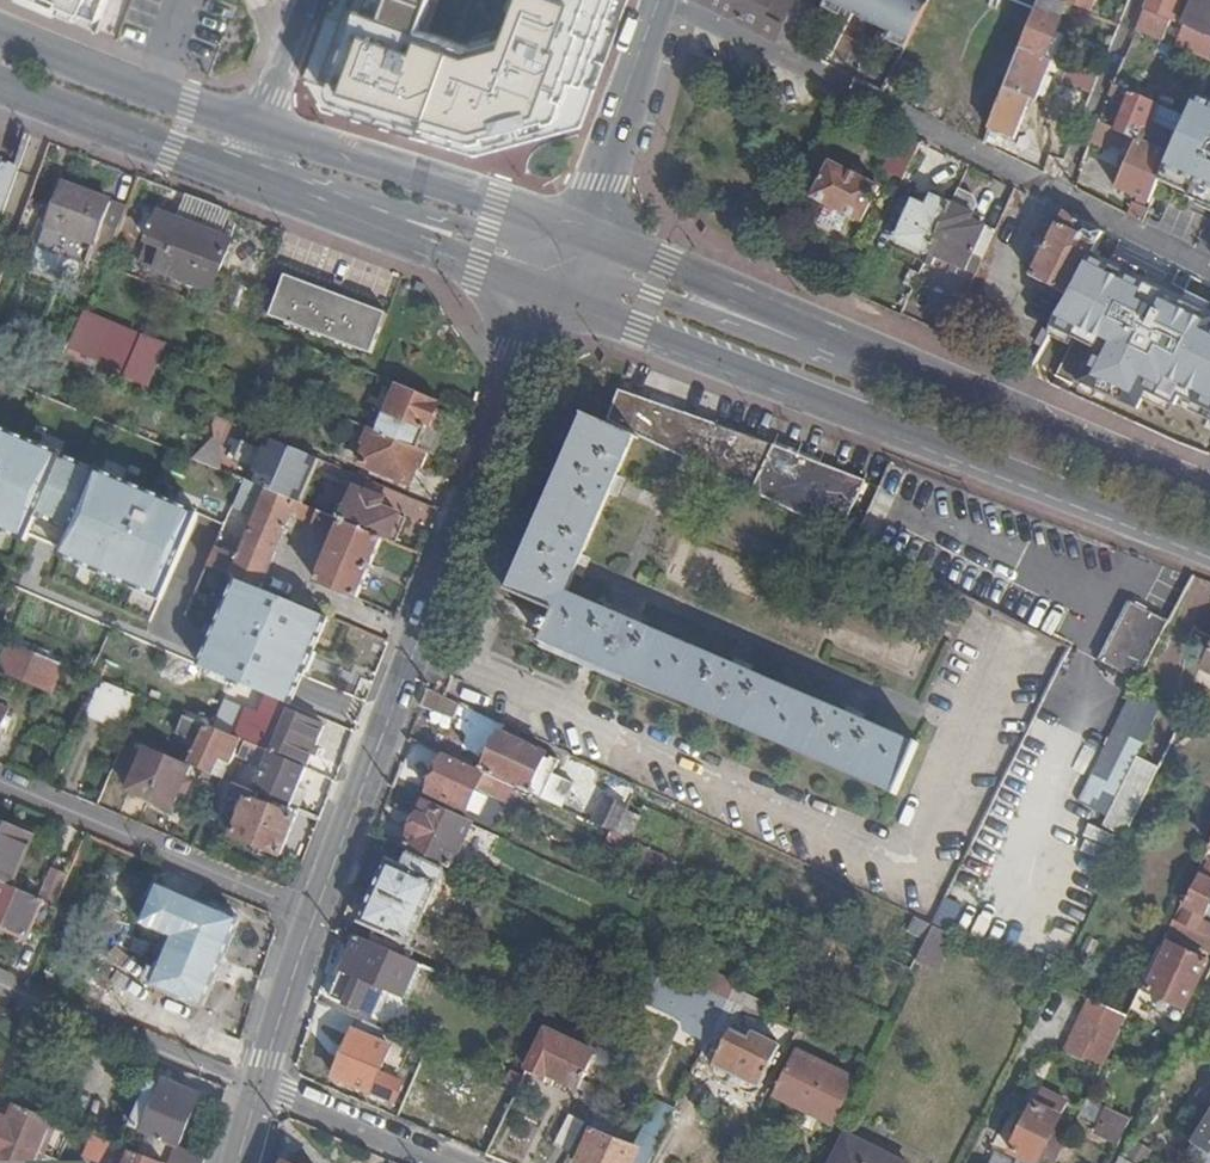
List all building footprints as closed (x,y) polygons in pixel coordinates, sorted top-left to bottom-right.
[(101,18),(108,0),(60,0),(101,18)] [(308,75),(323,110),(475,155),(583,125),(630,0),(522,0),(506,38),(467,47),(416,29),(426,0),(335,0),(308,75)] [(804,53),(814,29),(822,9),(806,0),(696,0),(804,53)] [(824,6),(841,15),(845,7),(894,31),(890,40),(907,48),(928,6),(916,0),(827,0),(826,3),(824,6)] [(1035,14),(1041,0),(1001,0),(1035,14)] [(1059,0),(1041,0),(1035,14),(1021,48),(1047,58),(1062,23),(1057,20),(1064,2),(1063,2),(1059,0)] [(1089,13),(1094,0),(1063,0),(1063,2),(1064,2),(1069,4),(1089,13)] [(1141,25),(1157,31),(1163,18),(1176,22),(1185,0),(1151,0),(1141,25)] [(1186,28),(1209,39),(1209,0),(1198,0),(1186,28)] [(1062,23),(1069,4),(1064,2),(1057,20),(1062,23)] [(1021,48),(990,129),(1016,138),(1033,97),(1038,98),(1049,75),(1054,61),(1047,58),(1021,48)] [(1049,75),(1093,93),(1098,80),(1054,61),(1049,75)] [(908,63),(902,74),(921,85),(927,73),(908,63)] [(1139,140),(1172,155),(1179,139),(1154,126),(1163,105),(1144,98),(1116,86),(1112,98),(1126,104),(1115,130),(1139,140)] [(1197,100),(1209,107),(1209,97),(1200,92),(1197,100)] [(1166,171),(1197,186),(1193,194),(1192,197),(1201,201),(1209,205),(1209,107),(1197,100),(1189,117),(1179,139),(1172,155),(1166,171)] [(1100,124),(1094,140),(1108,146),(1115,130),(1100,124)] [(904,181),(919,149),(901,140),(886,174),(904,181)] [(1129,213),(1144,221),(1162,179),(1166,171),(1172,155),(1139,140),(1118,190),(1135,199),(1129,213)] [(814,197),(862,222),(880,187),(832,162),(814,197)] [(18,170),(3,163),(0,171),(0,220),(2,221),(18,170)] [(1197,186),(1166,171),(1162,179),(1193,194),(1197,186)] [(63,183),(48,226),(97,244),(92,258),(108,265),(129,209),(63,183)] [(980,275),(999,232),(976,221),(978,217),(975,215),(980,205),(977,196),(961,188),(954,205),(931,254),(936,256),(980,275)] [(153,189),(146,204),(175,217),(181,202),(153,189)] [(223,237),(233,211),(187,193),(177,219),(223,237)] [(898,239),(931,254),(954,205),(934,196),(928,208),(915,202),(898,239)] [(231,240),(223,237),(177,219),(161,214),(150,241),(167,248),(159,270),(159,271),(213,291),(231,240)] [(1070,295),(1092,252),(1102,232),(1066,214),(1032,276),(1070,295)] [(167,248),(150,241),(142,262),(159,270),(167,248)] [(1092,252),(1070,295),(1053,328),(1097,349),(1082,385),(1138,411),(1147,394),(1176,409),(1181,397),(1209,417),(1209,312),(1092,252)] [(932,264),(936,256),(931,254),(928,262),(932,264)] [(920,278),(911,273),(904,289),(914,293),(920,278)] [(273,316),(372,354),(387,313),(288,276),(273,316)] [(122,369),(138,333),(92,314),(77,350),(122,369)] [(0,378),(0,412),(63,439),(120,463),(186,491),(188,486),(235,506),(246,481),(222,470),(194,459),(147,439),(110,423),(0,378)] [(430,429),(440,404),(398,386),(379,434),(424,453),(435,458),(444,435),(430,429)] [(620,393),(610,421),(676,455),(699,466),(714,425),(657,406),(620,393)] [(897,793),(917,749),(746,675),(566,597),(600,516),(633,437),(590,418),(558,490),(512,594),(558,614),(545,643),(897,793)] [(774,446),(714,425),(699,466),(755,493),(774,446)] [(0,430),(0,532),(27,543),(64,457),(0,430)] [(223,432),(194,459),(222,470),(223,432)] [(424,453),(379,434),(373,432),(360,464),(411,485),(424,453)] [(296,501),(315,458),(272,440),(266,453),(244,444),(237,461),(257,469),(252,484),(296,501)] [(835,471),(774,446),(755,493),(813,522),(835,471)] [(867,483),(835,471),(813,522),(840,535),(867,483)] [(199,517),(97,473),(59,559),(162,603),(199,517)] [(252,484),(246,481),(235,506),(257,516),(240,558),(217,549),(209,567),(263,589),(293,512),(302,515),(301,521),(334,534),(317,580),(357,598),(382,537),(342,520),(296,501),(252,484)] [(884,490),(867,483),(840,535),(859,545),(884,490)] [(382,537),(391,541),(402,516),(383,507),(385,500),(356,488),(342,520),(382,537)] [(337,623),(234,580),(197,666),(300,710),(337,623)] [(1209,621),(1209,620),(1209,587),(1190,584),(1186,618),(1209,621)] [(1137,682),(1169,621),(1131,604),(1101,663),(1137,682)] [(9,642),(0,668),(53,691),(63,666),(9,642)] [(1209,674),(1209,650),(1200,669),(1209,674)] [(102,682),(89,713),(121,726),(134,696),(102,682)] [(429,688),(421,708),(454,720),(461,703),(444,696),(429,688)] [(9,710),(0,706),(0,730),(9,710)] [(247,744),(307,769),(323,727),(288,713),(273,747),(245,734),(242,741),(247,744)] [(184,717),(176,736),(198,745),(190,765),(193,766),(222,779),(226,780),(242,741),(205,726),(184,717)] [(484,771),(487,773),(562,808),(573,784),(555,774),(561,762),(501,734),(484,771)] [(255,792),(292,808),(307,769),(247,744),(241,758),(245,760),(265,768),(255,792)] [(190,765),(147,747),(128,790),(174,809),(193,766),(190,765)] [(484,771),(447,754),(430,792),(470,811),(487,773),(484,771)] [(1103,828),(1127,840),(1161,769),(1138,757),(1103,828)] [(226,780),(222,779),(212,804),(226,810),(232,797),(237,785),(235,784),(226,780)] [(251,791),(237,785),(232,797),(240,800),(236,811),(242,814),(234,836),(281,856),(297,817),(249,796),(251,791)] [(251,791),(249,796),(297,817),(299,811),(292,808),(255,792),(251,791)] [(608,799),(595,824),(630,841),(639,821),(628,815),(629,809),(608,799)] [(472,824),(425,802),(407,845),(452,867),(472,824)] [(12,886),(33,837),(0,823),(0,882),(12,886)] [(1204,855),(1174,919),(1209,939),(1209,923),(1204,920),(1205,919),(1209,921),(1209,859),(1204,855)] [(394,868),(382,896),(431,919),(453,872),(417,856),(408,874),(394,868)] [(68,875),(54,869),(41,899),(55,905),(68,875)] [(50,936),(61,908),(56,906),(55,905),(41,899),(12,886),(0,882),(0,927),(28,939),(32,929),(50,936)] [(431,919),(382,896),(370,922),(383,929),(376,946),(400,957),(410,962),(431,919)] [(204,1006),(239,921),(198,902),(181,942),(173,940),(154,985),(204,1006)] [(934,927),(915,918),(909,931),(917,935),(906,960),(916,965),(934,927)] [(940,975),(958,938),(934,927),(916,965),(940,975)] [(376,946),(360,939),(333,997),(372,1016),(400,957),(376,946)] [(1208,963),(1163,942),(1140,991),(1185,1012),(1208,963)] [(657,983),(663,972),(647,963),(640,975),(644,977),(657,983)] [(693,966),(685,982),(729,1002),(735,990),(737,986),(693,966)] [(689,1029),(710,1040),(729,1002),(685,982),(663,972),(657,983),(648,1003),(685,1021),(689,1029)] [(646,1006),(648,1003),(657,983),(644,977),(634,1001),(646,1006)] [(772,1007),(735,990),(729,1002),(745,1009),(766,1019),(772,1007)] [(1102,1069),(1126,1018),(1088,1000),(1062,1051),(1066,1054),(1102,1069)] [(710,1040),(701,1058),(760,1086),(779,1048),(754,1036),(750,1042),(731,1033),(745,1009),(729,1002),(710,1040)] [(396,1037),(367,1023),(361,1034),(356,1032),(335,1077),(372,1093),(396,1037)] [(547,1075),(579,1090),(590,1063),(596,1053),(546,1030),(528,1070),(545,1079),(547,1075)] [(192,1036),(188,1048),(204,1055),(208,1043),(192,1036)] [(838,1126),(857,1087),(858,1084),(842,1076),(846,1067),(819,1054),(815,1063),(798,1055),(778,1096),(838,1126)] [(585,1094),(597,1066),(590,1063),(579,1090),(585,1094)] [(595,1106),(612,1073),(597,1066),(585,1094),(583,1100),(595,1106)] [(205,1156),(179,1148),(201,1094),(167,1078),(161,1088),(152,1084),(134,1125),(144,1130),(135,1152),(160,1162),(203,1162),(205,1156)] [(17,1102),(54,1117),(63,1096),(26,1080),(17,1102)] [(1061,1118),(1068,1105),(1041,1092),(1012,1153),(1021,1159),(1020,1162),(1040,1162),(1061,1118)] [(0,1141),(0,1162),(36,1162),(50,1129),(69,1137),(73,1127),(15,1103),(9,1117),(0,1141)] [(676,1111),(659,1103),(646,1132),(639,1149),(593,1131),(579,1162),(650,1162),(676,1111)] [(1187,1143),(1193,1147),(1209,1120),(1209,1105),(1187,1143)] [(534,1157),(535,1112),(503,1110),(501,1156),(534,1157)] [(1096,1133),(1119,1145),(1131,1123),(1107,1110),(1096,1133)] [(602,1111),(593,1131),(639,1149),(646,1132),(602,1111)] [(9,1117),(0,1114),(0,1141),(9,1117)] [(556,1146),(571,1153),(586,1123),(570,1115),(556,1146)] [(1075,1125),(1061,1118),(1040,1162),(1057,1162),(1075,1125)] [(1193,1147),(1209,1157),(1209,1120),(1193,1147)] [(69,1137),(85,1144),(81,1154),(102,1162),(160,1162),(135,1152),(73,1127),(69,1137)] [(848,1136),(835,1162),(901,1162),(848,1136)] [(1193,1147),(1184,1162),(1186,1162),(1209,1162),(1209,1157),(1193,1147)]
